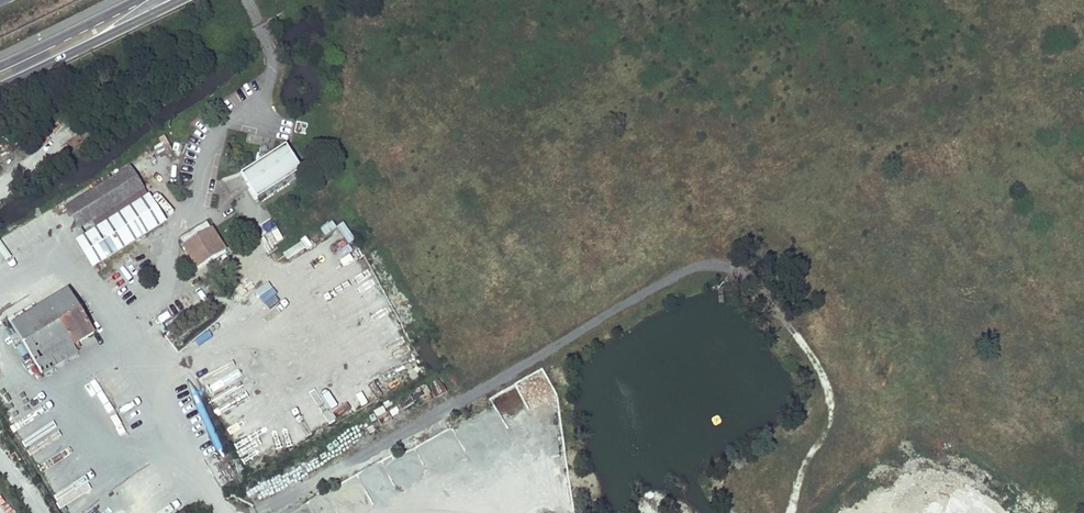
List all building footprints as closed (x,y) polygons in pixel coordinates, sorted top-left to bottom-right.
[(304,178),(288,154),(245,182),(260,206),(304,178)] [(147,196),(136,179),(73,219),(84,237),(147,196)] [(164,225),(149,201),(80,246),(95,270),(164,225)] [(325,238),(337,230),(333,223),(321,231),(325,238)] [(225,253),(207,224),(180,240),(197,270),(225,253)] [(283,254),(288,262),(313,247),(308,239),(283,254)] [(93,335),(67,293),(10,327),(41,376),(77,355),(75,351),(79,349),(76,344),(93,335)] [(330,400),(324,405),(335,422),(341,417),(330,400)] [(641,512),(665,512),(648,502),(641,512)]
